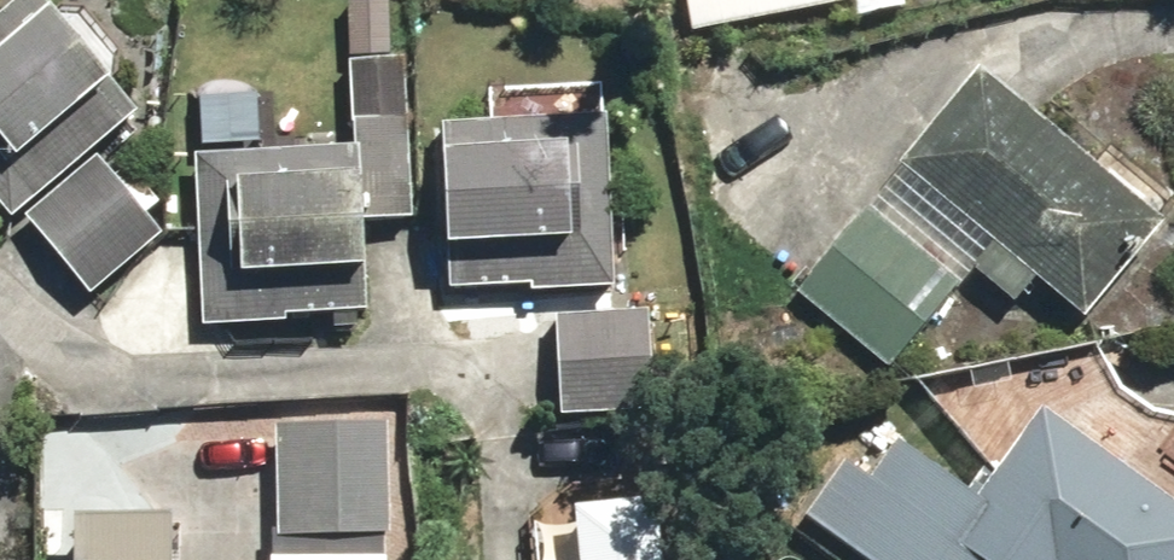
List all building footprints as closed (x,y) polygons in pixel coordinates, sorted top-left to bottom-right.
[(77,0),(17,0),(0,14),(0,202),(20,226),(36,213),(106,296),(178,236),(105,148),(162,101),(77,0)] [(700,42),(855,6),(858,21),(919,7),(917,0),(691,0),(700,42)] [(386,317),(389,164),(423,165),(425,61),(360,60),(359,119),(372,120),(371,143),(280,141),(281,100),(204,99),(200,324),(239,325),(239,343),(307,344),(308,315),(386,317)] [(1051,272),(1101,316),(1173,234),(1173,224),(998,68),(920,156),(1051,272)] [(634,125),(457,112),(453,160),(474,162),(468,236),(577,244),(573,290),(621,294),(634,125)] [(1051,272),(920,156),(803,288),(895,370),(983,271),(1022,305),(1051,272)] [(534,400),(669,407),(674,315),(565,309),(563,347),(465,342),(460,434),(532,438),(534,400)] [(857,448),(808,516),(869,559),(1173,559),(1173,489),(1054,403),(991,492),(916,438),(892,473),(857,448)] [(410,549),(401,549),(406,431),(289,426),(284,559),(409,559),(410,549)] [(539,559),(661,559),(654,492),(579,500),(584,549),(538,553),(539,559)] [(188,524),(79,520),(78,559),(186,559),(188,524)]
